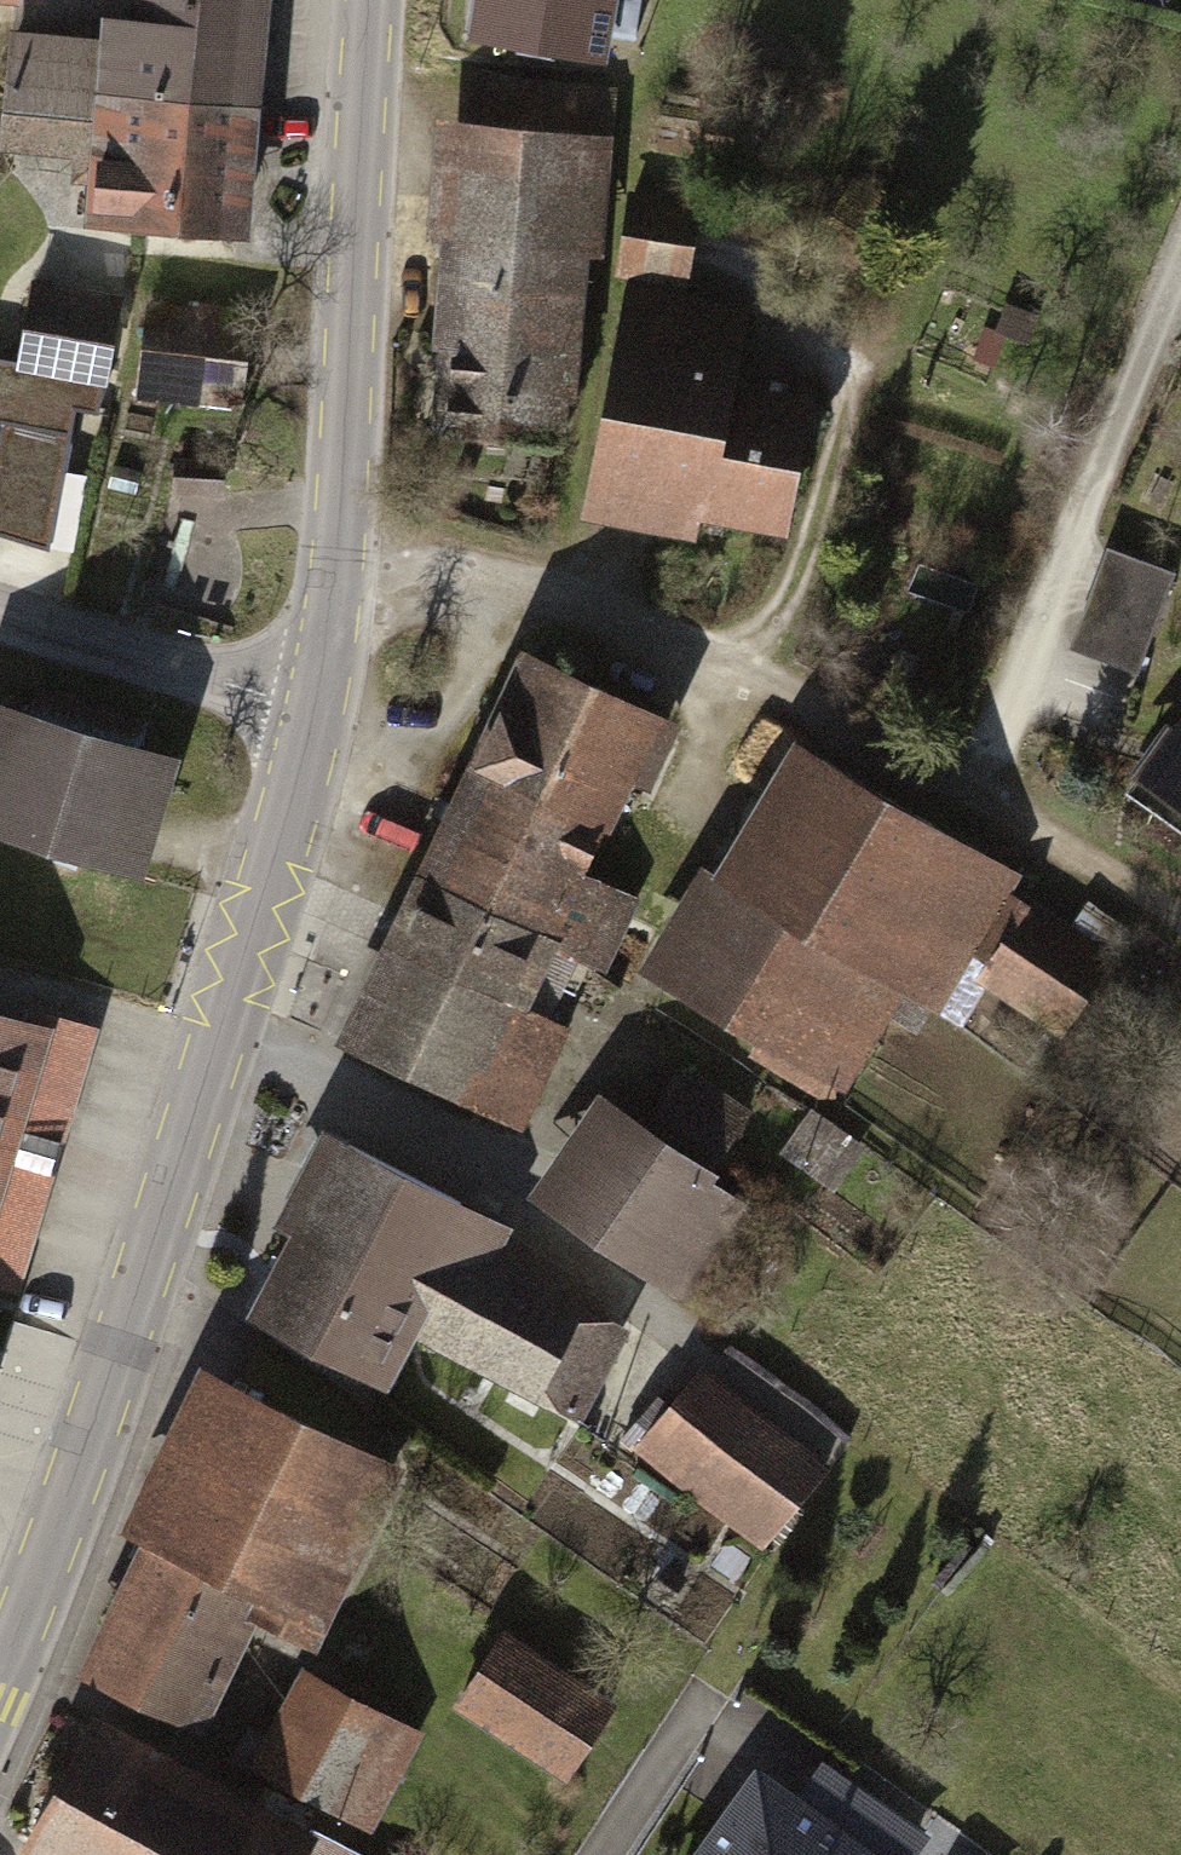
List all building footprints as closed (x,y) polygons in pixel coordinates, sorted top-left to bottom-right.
[(107,92),(250,105),(259,0),(142,0),(139,40),(112,37),(107,92)] [(477,34),(600,56),(609,0),(483,0),(477,34)] [(112,37),(15,28),(4,144),(101,153),(107,92),(112,37)] [(238,237),(250,105),(107,92),(101,153),(95,222),(123,224),(122,227),(238,237)] [(468,125),(445,430),(556,438),(570,247),(589,249),(598,134),(468,125)] [(690,215),(632,206),(623,264),(681,273),(690,215)] [(35,289),(21,364),(0,360),(0,421),(26,425),(7,536),(50,549),(75,411),(97,414),(119,303),(35,289)] [(628,300),(592,488),(787,524),(809,409),(753,398),(755,385),(735,381),(746,322),(628,300)] [(171,408),(184,318),(150,313),(138,403),(171,408)] [(63,540),(82,542),(95,442),(76,440),(63,540)] [(179,463),(177,491),(222,495),(224,467),(179,463)] [(1172,574),(1108,552),(1074,648),(1138,671),(1172,574)] [(531,657),(479,766),(596,826),(648,713),(531,657)] [(106,863),(141,751),(0,708),(0,830),(106,863)] [(1011,873),(826,760),(745,892),(876,970),(932,1005),(967,948),(992,964),(984,977),(1068,1028),(1109,961),(998,894),(1011,873)] [(1147,808),(1180,832),(1180,762),(1147,808)] [(479,766),(426,882),(542,936),(576,955),(603,968),(634,899),(573,874),(596,826),(479,766)] [(876,970),(745,892),(724,879),(664,979),(841,1085),(872,1033),(847,1019),(876,970)] [(542,936),(426,882),(349,1046),(514,1123),(557,1025),(546,1020),(576,955),(542,936)] [(75,1104),(97,1030),(28,1010),(25,1021),(0,1013),(0,1082),(75,1104)] [(643,1137),(616,1118),(553,1209),(641,1269),(744,1119),(684,1078),(643,1137)] [(0,1082),(0,1125),(63,1144),(75,1104),(0,1082)] [(522,1276),(528,1260),(496,1243),(505,1228),(491,1222),(492,1218),(349,1143),(260,1314),(371,1372),(401,1319),(574,1412),(618,1330),(522,1276)] [(41,1217),(54,1173),(0,1157),(0,1204),(41,1217)] [(0,1204),(0,1285),(18,1291),(41,1217),(0,1204)] [(820,1461),(701,1377),(643,1450),(697,1495),(759,1543),(820,1461)] [(371,1460),(228,1389),(87,1674),(192,1727),(255,1597),(273,1608),(266,1622),(286,1631),(371,1460)] [(610,1709),(501,1638),(460,1699),(569,1771),(610,1709)] [(278,1744),(249,1728),(231,1761),(283,1790),(286,1784),(334,1810),(382,1722),(312,1683),(278,1744)] [(27,1845),(45,1854),(354,1854),(310,1831),(303,1844),(91,1728),(27,1845)] [(703,1854),(903,1854),(917,1835),(828,1771),(801,1808),(727,1821),(703,1854)]
